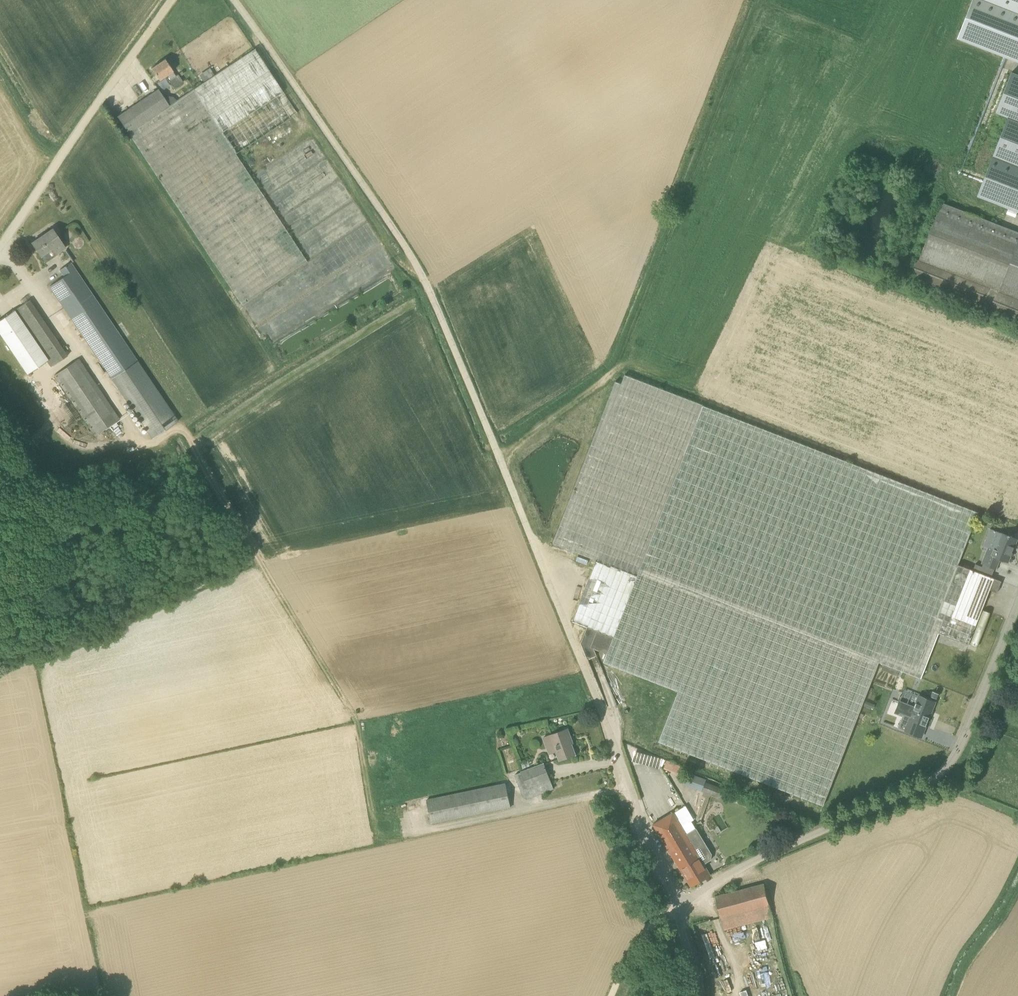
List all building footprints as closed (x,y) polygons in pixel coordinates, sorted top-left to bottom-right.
[(957,38),(1017,62),(1017,0),(972,0),(957,38)] [(255,49),(193,89),(236,154),(297,113),(283,92),(255,49)] [(174,88),(183,82),(178,74),(176,76),(173,71),(165,59),(151,68),(159,80),(167,75),(170,80),(169,81),(174,88)] [(207,72),(197,78),(201,83),(211,77),(207,72)] [(158,89),(118,117),(128,132),(169,105),(158,89)] [(193,89),(169,105),(128,132),(242,305),(307,261),(236,154),(193,89)] [(1015,100),(977,196),(1017,212),(1017,101),(1015,100)] [(941,203),(919,260),(1017,299),(1017,232),(941,203)] [(53,229),(32,243),(41,256),(52,248),(56,254),(65,248),(53,229)] [(60,270),(64,276),(50,286),(104,366),(154,438),(179,421),(71,262),(60,270)] [(30,300),(2,318),(0,320),(0,333),(28,374),(49,359),(54,365),(67,356),(30,300)] [(79,359),(54,375),(95,436),(120,419),(79,359)] [(969,643),(991,589),(995,578),(984,573),(958,563),(978,513),(634,378),(625,375),(622,384),(616,381),(553,543),(597,560),(574,620),(588,626),(583,638),(582,642),(589,658),(597,654),(595,648),(607,653),(604,662),(679,690),(659,741),(824,805),(879,662),(883,664),(899,670),(921,678),(939,632),(969,643)] [(1008,562),(1017,539),(1001,533),(999,532),(998,528),(994,527),(991,529),(987,539),(988,542),(992,544),(995,542),(996,543),(994,549),(988,546),(981,563),(996,569),(1000,558),(1008,562)] [(995,578),(991,589),(998,592),(1002,581),(995,578)] [(983,609),(975,633),(982,635),(991,612),(983,609)] [(881,669),(897,675),(899,670),(883,664),(881,669)] [(925,725),(926,726),(935,702),(919,695),(914,708),(900,702),(895,713),(906,717),(901,729),(921,737),(922,735),(921,735),(925,725)] [(550,754),(557,752),(560,760),(576,755),(570,739),(572,738),(568,728),(544,737),(550,754)] [(683,772),(685,766),(668,762),(666,769),(683,772)] [(544,763),(522,772),(515,775),(523,797),(527,799),(554,788),(544,763)] [(706,783),(707,780),(689,774),(684,786),(703,792),(706,783)] [(431,822),(511,806),(506,783),(427,800),(431,822)] [(703,792),(721,798),(724,790),(706,783),(703,792)] [(653,824),(662,838),(691,887),(711,876),(701,858),(698,853),(707,847),(700,835),(690,840),(682,826),(694,819),(686,805),(673,813),(673,812),(653,824)] [(724,930),(773,917),(764,883),(715,896),(724,930)]
